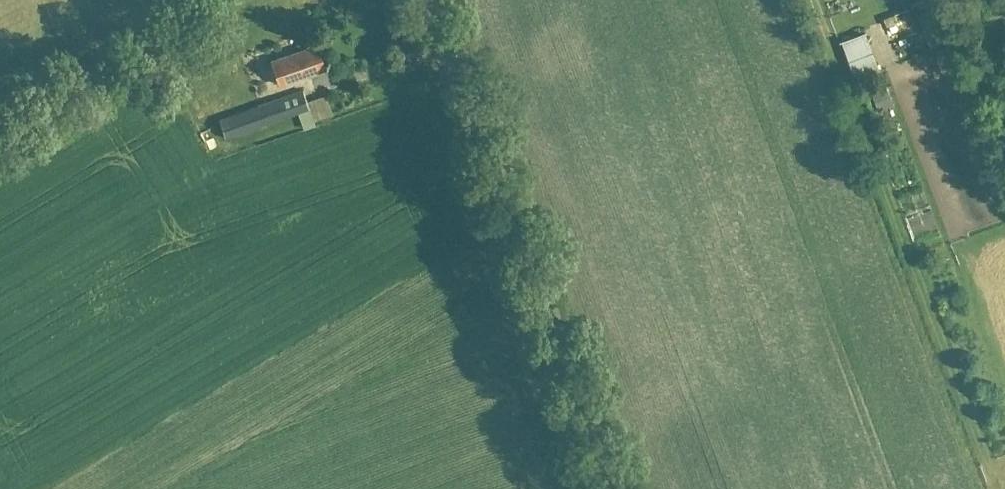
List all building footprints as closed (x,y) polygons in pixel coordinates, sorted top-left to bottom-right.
[(853,69),(879,60),(869,31),(843,41),(853,69)] [(271,61),(279,85),(325,68),(317,44),(271,61)] [(226,139),(298,113),(304,130),(315,126),(313,121),(332,115),(325,96),(306,102),(302,90),(219,120),(226,139)] [(160,97),(163,103),(172,98),(170,92),(160,97)]
